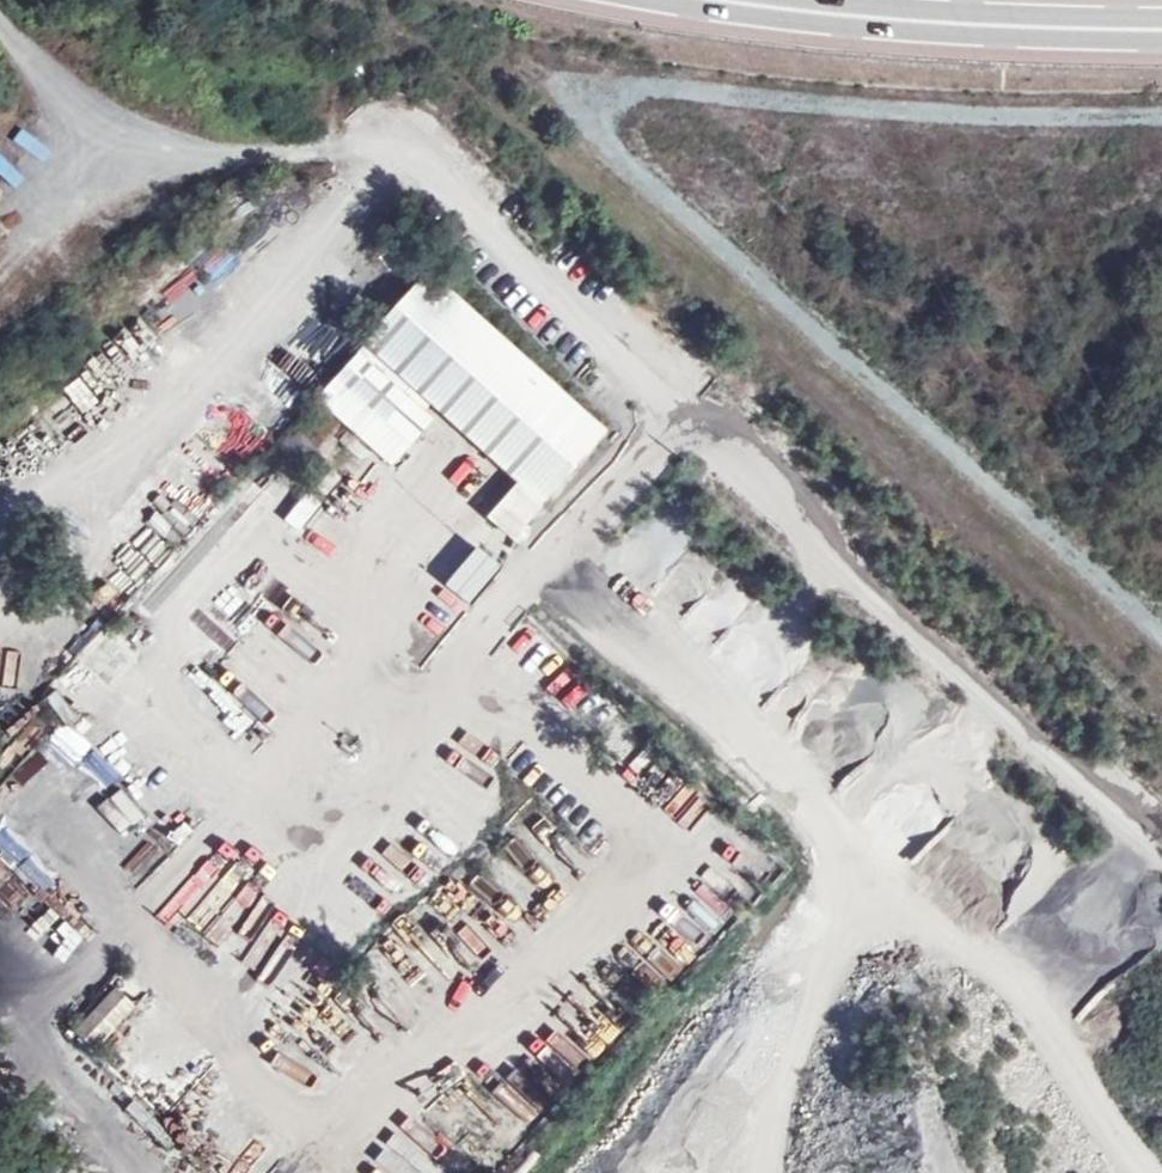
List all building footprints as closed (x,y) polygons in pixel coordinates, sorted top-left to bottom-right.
[(512,541),(609,428),(424,271),(314,400),(392,466),(436,415),(514,481),(484,517),(512,541)] [(292,351),(271,376),(296,396),(316,372),(292,351)] [(459,446),(442,472),(458,483),(475,456),(459,446)] [(469,605),(500,567),(475,547),(444,585),(469,605)] [(437,643),(442,624),(423,619),(418,637),(437,643)] [(33,690),(15,674),(0,691),(0,707),(10,716),(33,690)] [(61,694),(48,701),(64,728),(76,721),(61,694)] [(640,793),(663,771),(650,758),(627,779),(640,793)] [(85,815),(115,791),(94,764),(63,788),(85,815)] [(122,787),(98,806),(122,836),(146,817),(122,787)] [(687,787),(670,801),(688,824),(705,811),(687,787)] [(425,819),(414,831),(450,861),(460,849),(425,819)] [(505,847),(522,869),(534,860),(517,837),(505,847)] [(0,858),(0,910),(7,918),(33,894),(0,858)] [(377,873),(369,883),(400,910),(408,900),(377,873)] [(470,889),(453,909),(489,939),(500,926),(479,908),(484,902),(470,889)] [(40,896),(22,917),(70,958),(88,937),(40,896)] [(444,908),(433,921),(455,940),(466,927),(444,908)] [(646,942),(635,955),(662,978),(673,965),(646,942)] [(586,1043),(610,1024),(595,1005),(588,1011),(580,1001),(564,1015),(586,1043)] [(543,1088),(568,1064),(541,1036),(515,1060),(543,1088)] [(506,1071),(492,1102),(526,1118),(540,1087),(506,1071)]
